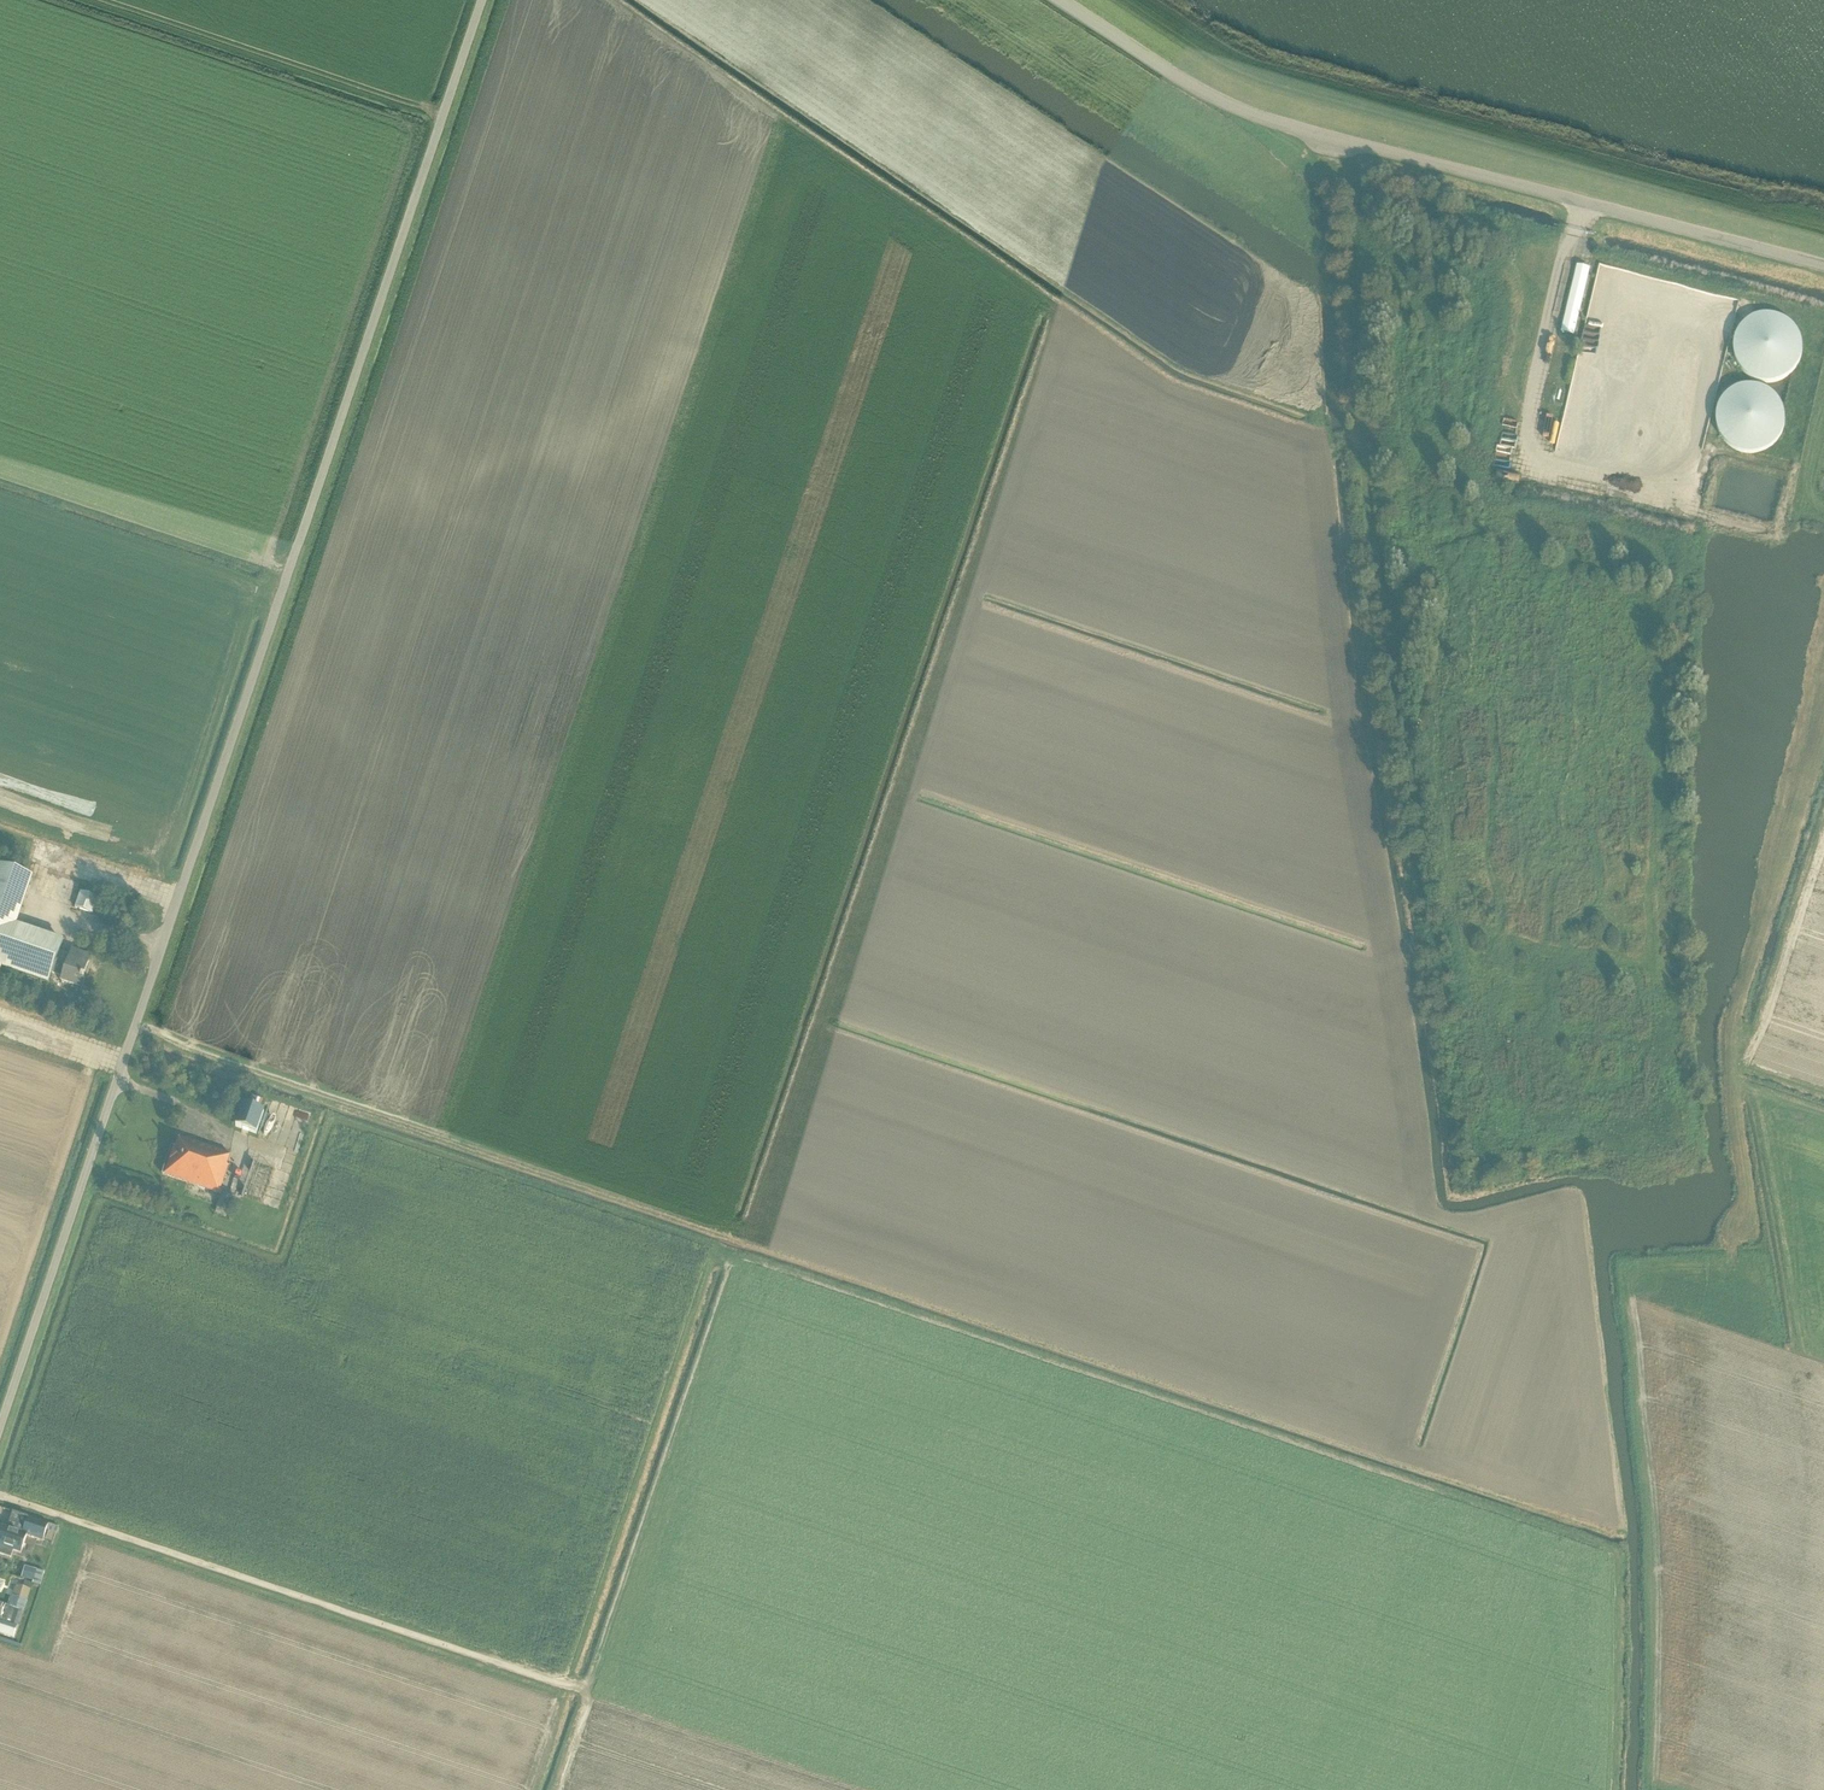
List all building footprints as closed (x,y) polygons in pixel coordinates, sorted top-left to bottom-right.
[(1589,268),(1577,266),(1561,332),(1573,335),(1589,268)] [(1734,342),(1734,345),(1734,348),(1735,351),(1735,354),(1736,357),(1737,360),(1739,363),(1740,365),(1742,368),(1744,370),(1746,372),(1749,374),(1751,375),(1754,377),(1757,378),(1760,379),(1763,379),(1765,380),(1768,380),(1771,380),(1774,379),(1777,379),(1780,378),(1783,377),(1786,375),(1788,374),(1790,372),(1793,370),(1795,367),(1796,365),(1798,363),(1799,360),(1801,357),(1801,354),(1802,351),(1802,348),(1803,345),(1803,342),(1802,340),(1801,337),(1801,334),(1799,331),(1798,328),(1796,326),(1795,323),(1793,321),(1790,319),(1788,317),(1786,316),(1783,314),(1780,313),(1777,312),(1774,312),(1771,311),(1768,311),(1765,311),(1763,312),(1760,312),(1757,313),(1754,314),(1751,316),(1749,317),(1746,319),(1744,321),(1742,323),(1740,326),(1739,328),(1737,331),(1736,334),(1735,337),(1735,339),(1734,342)] [(1717,414),(1717,417),(1717,420),(1718,423),(1718,426),(1719,429),(1720,431),(1722,434),(1723,437),(1725,439),(1727,441),(1729,443),(1732,445),(1734,447),(1737,448),(1740,449),(1743,450),(1745,451),(1748,451),(1751,451),(1754,451),(1757,451),(1760,450),(1763,449),(1766,448),(1769,447),(1771,445),(1773,443),(1776,441),(1778,439),(1780,437),(1781,434),(1783,431),(1784,429),(1785,426),(1785,423),(1786,420),(1786,417),(1786,414),(1785,411),(1785,408),(1784,405),(1783,402),(1781,400),(1780,397),(1778,395),(1776,393),(1773,391),(1771,389),(1769,387),(1766,386),(1763,385),(1760,384),(1757,383),(1754,383),(1751,383),(1748,383),(1745,383),(1743,384),(1740,385),(1737,386),(1734,387),(1732,389),(1729,391),(1727,393),(1725,395),(1723,397),(1722,400),(1720,402),(1719,405),(1718,408),(1718,411),(1717,414)] [(1656,490),(1654,507),(1664,508),(1666,491),(1656,490)] [(32,877),(0,866),(0,975),(3,967),(49,983),(53,974),(61,976),(61,982),(80,989),(91,956),(72,949),(70,954),(61,951),(63,942),(16,924),(32,877)] [(94,914),(99,897),(81,891),(75,907),(94,914)] [(235,1126),(257,1134),(265,1112),(242,1104),(235,1126)] [(273,1124),(264,1151),(270,1153),(279,1126),(273,1124)] [(291,1133),(287,1146),(293,1148),(297,1135),(291,1133)] [(227,1165),(231,1154),(180,1136),(179,1138),(178,1137),(175,1147),(172,1145),(162,1174),(220,1193),(230,1167),(227,1165)] [(293,1169),(296,1162),(275,1155),(272,1163),(293,1169)] [(243,1197),(263,1204),(274,1169),(255,1162),(243,1197)] [(234,1198),(222,1193),(217,1208),(229,1212),(234,1198)] [(0,1531),(0,1545),(2,1546),(0,1551),(0,1554),(12,1558),(14,1550),(22,1553),(28,1535),(43,1541),(49,1524),(13,1512),(7,1528),(2,1527),(0,1531)] [(34,1584),(41,1586),(46,1573),(31,1568),(28,1579),(34,1581),(33,1583),(34,1584)] [(26,1581),(24,1587),(32,1589),(32,1590),(34,1584),(33,1583),(26,1581)] [(28,1600),(32,1589),(24,1587),(17,1584),(14,1595),(28,1600)] [(14,1638),(18,1626),(16,1625),(20,1609),(6,1605),(6,1604),(0,1602),(0,1634),(14,1638)]
